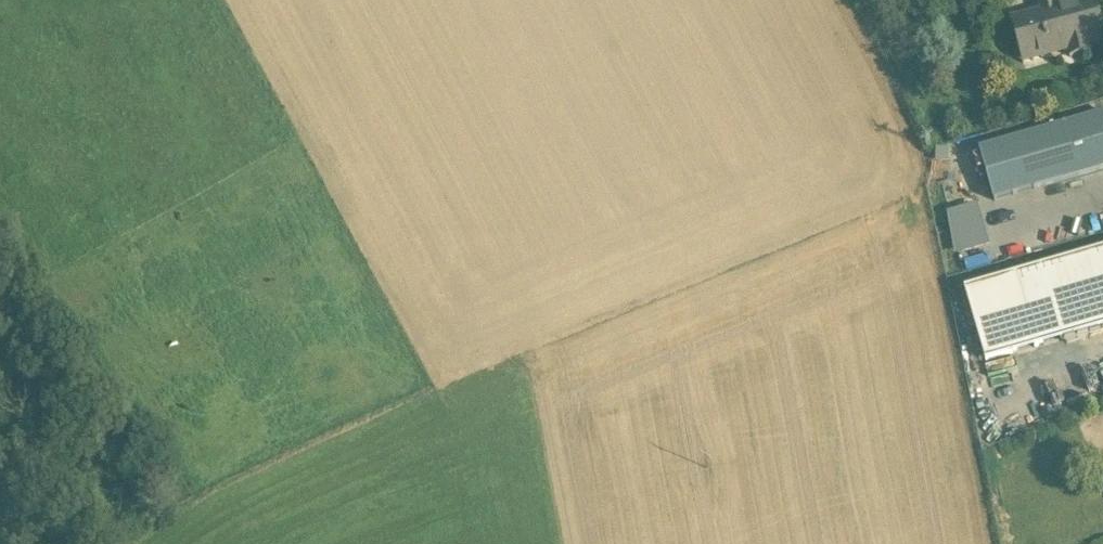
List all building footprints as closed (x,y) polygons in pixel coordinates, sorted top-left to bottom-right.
[(1058,7),(1056,0),(1039,0),(1042,12),(1012,20),(1020,52),(1049,44),(1052,57),(1069,52),(1071,58),(1092,53),(1090,46),(1102,43),(1102,25),(1096,0),(1085,0),(1058,7)] [(995,202),(1102,169),(1102,115),(979,151),(995,202)] [(976,202),(944,212),(956,254),(988,244),(976,202)] [(1016,275),(1037,348),(1102,329),(1102,250),(1016,275)] [(1016,275),(965,290),(987,362),(1037,348),(1016,275)]
